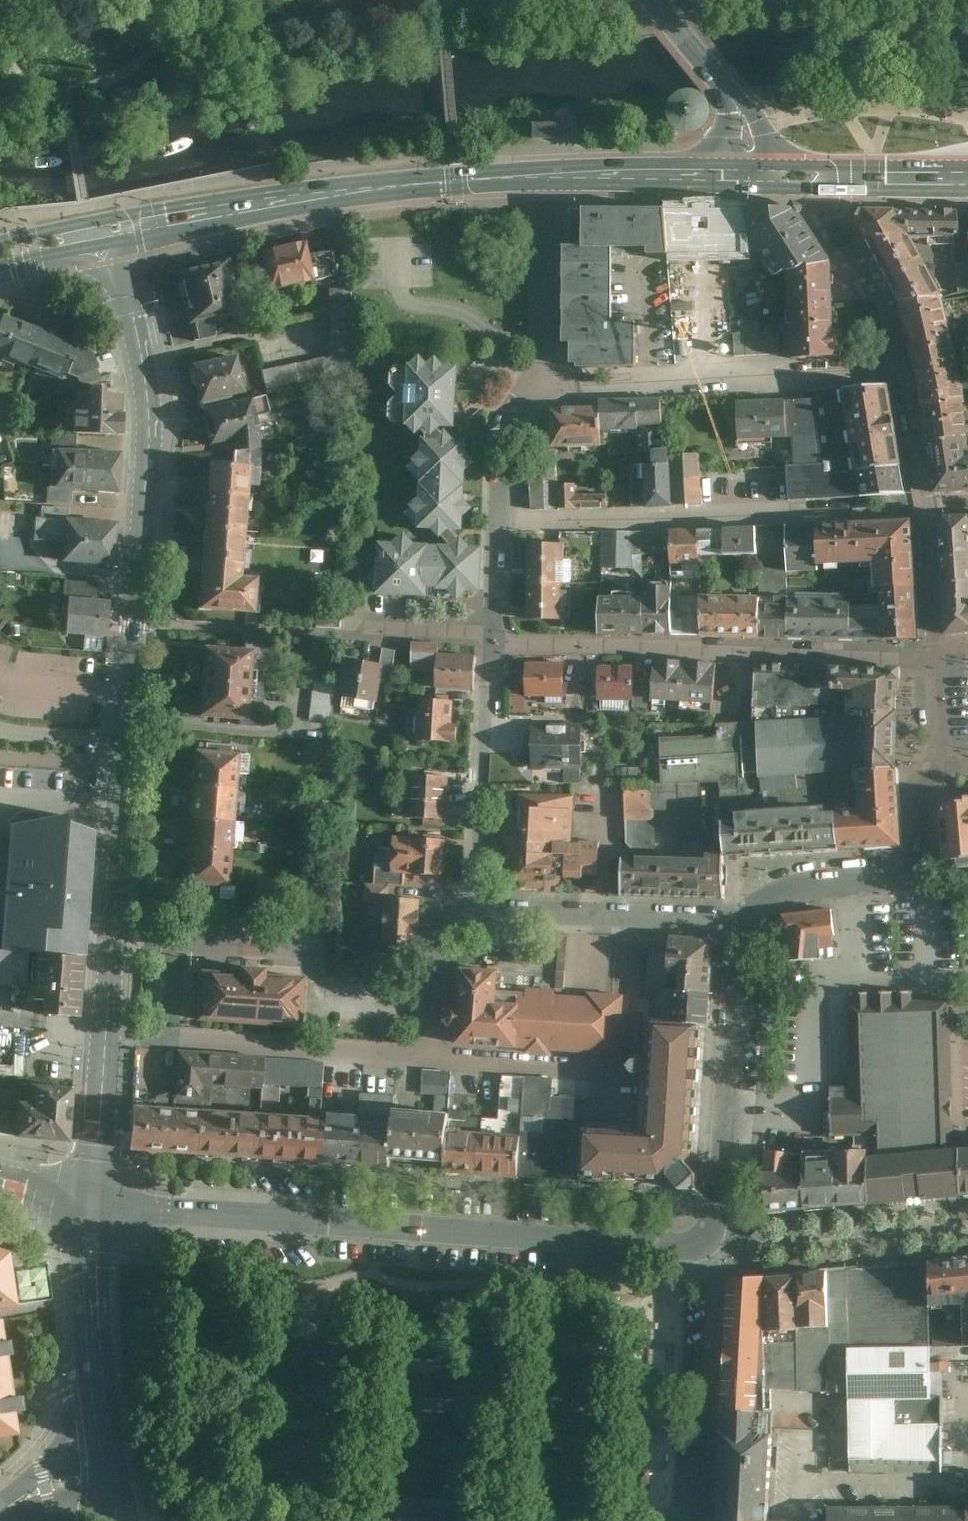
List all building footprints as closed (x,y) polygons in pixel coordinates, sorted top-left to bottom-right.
[(677,95),(672,101),(670,107),(669,115),(672,123),(677,129),(684,133),(692,135),(700,133),(706,129),(711,123),(714,116),(714,108),(712,101),(708,97),(702,92),(695,90),(684,91),(677,95)] [(572,122),(536,122),(536,139),(572,139),(572,122)] [(912,237),(896,209),(864,208),(857,224),(899,302),(945,298),(912,237)] [(588,246),(616,249),(623,249),(654,249),(654,254),(671,255),(670,211),(588,209),(588,246)] [(931,209),(896,209),(912,237),(961,236),(960,209),(931,209)] [(782,278),(791,274),(839,272),(801,211),(754,211),(754,236),(782,278)] [(311,256),(307,240),(262,251),(272,290),(338,276),(333,251),(311,256)] [(616,249),(588,246),(567,246),(568,344),(574,344),(574,354),(574,365),(581,365),(581,369),(639,367),(639,336),(639,324),(616,324),(616,249)] [(244,312),(232,258),(179,270),(196,341),(217,336),(214,319),(244,312)] [(839,272),(791,274),(793,331),(794,359),(842,357),(839,272)] [(360,377),(356,289),(329,291),(332,357),(264,371),(269,395),(360,377)] [(945,298),(899,302),(920,391),(923,410),(966,405),(965,386),(945,298)] [(45,330),(5,315),(0,327),(0,356),(30,368),(45,330)] [(30,368),(66,381),(98,369),(96,362),(93,357),(90,352),(85,347),(81,344),(45,330),(30,368)] [(784,354),(783,332),(733,333),(734,356),(784,354)] [(247,394),(238,354),(193,365),(202,404),(247,394)] [(407,396),(466,397),(467,369),(454,369),(445,359),(437,367),(428,357),(418,370),(404,370),(390,381),(407,396)] [(91,392),(78,391),(78,403),(67,403),(66,429),(77,430),(76,435),(119,437),(120,393),(107,393),(107,387),(91,387),(91,392)] [(901,495),(896,387),(822,390),(823,400),(798,401),(800,439),(801,468),(791,469),(793,499),(901,495)] [(466,406),(466,397),(407,396),(386,413),(398,425),(413,426),(429,443),(429,453),(413,469),(426,483),(425,499),(410,514),(425,531),(440,531),(454,546),(420,545),(409,533),(398,545),(383,545),(383,571),(372,583),(383,596),(431,599),(431,591),(436,591),(454,591),(463,602),(473,593),(480,593),(482,548),(472,547),(458,533),(471,533),(471,519),(476,514),(481,510),(472,501),(473,473),(483,464),(474,454),(474,443),(474,440),(461,440),(452,430),(465,430),(466,406)] [(236,451),(263,453),(259,435),(262,434),(254,398),(204,410),(213,446),(235,441),(236,451)] [(605,407),(606,432),(642,432),(642,451),(670,450),(670,400),(605,400),(605,407)] [(800,439),(798,401),(741,403),(743,441),(800,439)] [(923,410),(927,442),(965,438),(967,437),(967,420),(966,405),(923,410)] [(606,432),(605,407),(555,407),(555,447),(606,448),(606,432)] [(52,450),(58,450),(76,451),(76,437),(52,435),(52,450)] [(927,442),(935,492),(967,490),(967,458),(965,438),(927,442)] [(58,450),(55,488),(72,489),(118,492),(120,455),(76,451),(58,450)] [(261,486),(263,453),(236,451),(235,468),(211,466),(210,480),(208,506),(204,548),(200,608),(258,611),(260,580),(245,579),(252,486),(261,486)] [(681,506),(679,460),(679,451),(660,452),(661,466),(652,466),(653,492),(653,508),(681,506)] [(560,484),(559,453),(532,454),(534,510),(561,509),(560,484)] [(679,460),(681,506),(708,505),(708,503),(707,472),(706,459),(679,460)] [(560,484),(561,509),(611,508),(610,494),(580,495),(579,484),(560,484)] [(71,505),(72,489),(55,488),(47,487),(46,503),(71,505)] [(635,508),(653,508),(653,492),(635,493),(635,508)] [(42,508),(42,518),(65,520),(66,509),(42,508)] [(42,518),(36,518),(34,541),(63,543),(62,564),(112,567),(115,523),(65,520),(42,518)] [(941,522),(945,588),(967,587),(967,521),(941,522)] [(882,524),(826,526),(827,565),(876,564),(877,591),(885,591),(920,590),(917,522),(882,524)] [(827,565),(826,526),(793,527),(793,557),(793,572),(827,572),(827,565)] [(793,557),(793,527),(764,528),(765,557),(793,557)] [(765,557),(764,528),(732,529),(733,558),(765,557)] [(733,558),(732,529),(705,530),(706,558),(733,558)] [(706,558),(705,530),(675,531),(675,555),(676,565),(706,564),(706,558)] [(675,555),(675,531),(635,532),(636,555),(675,555)] [(636,555),(635,532),(604,533),(604,569),(636,568),(636,555)] [(530,544),(530,584),(562,584),(563,544),(530,544)] [(64,600),(69,600),(97,603),(98,584),(66,581),(64,600)] [(562,584),(530,584),(530,618),(562,618),(562,584)] [(945,588),(948,640),(967,639),(967,587),(945,588)] [(653,636),(681,636),(681,598),(681,588),(668,588),(668,597),(653,597),(653,636)] [(922,630),(920,590),(885,591),(885,610),(885,637),(914,637),(923,637),(922,630)] [(604,635),(653,636),(653,597),(604,597),(604,635)] [(704,637),(705,598),(681,598),(681,636),(704,637)] [(765,599),(705,598),(704,637),(764,637),(765,599)] [(794,599),(765,599),(764,637),(794,638),(794,599)] [(859,600),(794,599),(794,638),(859,638),(858,610),(859,600)] [(97,603),(69,600),(66,637),(105,640),(108,603),(97,603)] [(343,604),(320,603),(319,626),(341,627),(343,604)] [(859,638),(885,637),(885,610),(858,610),(859,638)] [(444,646),(415,645),(414,673),(441,674),(440,691),(475,693),(477,657),(444,656),(444,646)] [(255,653),(206,649),(204,686),(252,689),(255,653)] [(389,650),(388,656),(384,683),(393,684),(398,651),(389,650)] [(384,683),(388,656),(357,652),(350,698),(381,702),(384,683)] [(570,697),(571,659),(535,658),(534,696),(570,697)] [(672,710),(671,666),(653,666),(654,711),(672,710)] [(726,666),(671,666),(672,710),(726,709),(726,666)] [(898,669),(845,670),(846,711),(862,710),(861,701),(898,700),(898,669)] [(639,705),(639,670),(605,670),(605,705),(639,705)] [(733,857),(766,856),(763,772),(863,766),(862,710),(846,711),(845,670),(762,670),(763,724),(727,726),(728,739),(672,739),(673,786),(630,787),(633,842),(639,846),(659,847),(658,813),(695,813),(695,808),(712,808),(712,824),(733,824),(733,857)] [(330,728),(336,683),(315,680),(309,725),(330,728)] [(252,689),(204,686),(202,718),(250,721),(252,689)] [(898,700),(861,701),(862,710),(863,766),(899,766),(898,700)] [(457,706),(424,705),(423,745),(462,747),(463,728),(457,728),(457,706)] [(590,726),(538,726),(537,768),(569,769),(568,781),(584,782),(584,769),(589,769),(590,726)] [(231,892),(237,765),(198,764),(197,781),(196,805),(194,833),(193,865),(192,890),(231,892)] [(763,772),(766,856),(903,849),(899,766),(863,766),(763,772)] [(452,778),(414,777),(412,822),(450,822),(452,778)] [(523,799),(522,847),(578,847),(578,839),(579,799),(523,799)] [(941,801),(945,859),(967,858),(967,800),(941,801)] [(0,956),(0,958),(28,960),(86,964),(93,836),(68,829),(68,821),(44,825),(43,824),(42,822),(40,820),(37,818),(35,817),(32,815),(29,815),(26,815),(23,815),(20,816),(18,817),(15,819),(13,821),(11,823),(10,826),(10,829),(10,832),(0,956)] [(447,877),(447,841),(399,840),(398,870),(398,877),(407,877),(447,877)] [(603,847),(578,847),(522,847),(522,854),(517,854),(517,883),(539,883),(539,879),(559,879),(559,874),(571,874),(571,879),(590,879),(590,877),(603,877),(603,847)] [(734,863),(630,863),(630,902),(733,904),(734,863)] [(377,869),(376,888),(389,888),(406,889),(407,877),(398,877),(398,870),(377,869)] [(388,906),(389,899),(389,888),(376,888),(367,888),(366,906),(388,906)] [(421,956),(424,901),(389,899),(388,906),(385,954),(421,956)] [(834,910),(782,912),(783,942),(786,942),(786,964),(821,963),(820,946),(836,946),(834,910)] [(571,939),(562,938),(559,990),(567,991),(571,939)] [(669,941),(641,940),(640,951),(651,952),(669,953),(669,941)] [(683,993),(709,994),(712,944),(669,941),(669,953),(668,978),(684,978),(683,993)] [(668,978),(669,953),(651,952),(646,993),(667,993),(668,978)] [(11,1004),(11,991),(27,992),(28,960),(0,958),(0,1004),(11,1004)] [(532,959),(516,958),(515,966),(531,967),(532,959)] [(79,1027),(83,966),(35,963),(32,1010),(43,1011),(42,1024),(79,1027)] [(243,976),(203,974),(200,1026),(306,1032),(309,980),(269,977),(269,973),(243,972),(243,976)] [(461,1035),(460,1051),(524,1056),(524,1053),(530,1053),(530,1057),(553,1059),(554,1055),(623,1059),(627,998),(614,997),(592,996),(592,1001),(499,994),(500,974),(458,973),(456,1011),(449,1017),(449,1027),(456,1034),(461,1035)] [(646,993),(645,1026),(700,1027),(706,1027),(709,994),(683,993),(667,993),(646,993)] [(833,1140),(867,1140),(867,1156),(867,1166),(960,1158),(960,1151),(951,1001),(915,1002),(915,995),(849,996),(852,1091),(831,1091),(833,1140)] [(585,1125),(584,1137),(583,1182),(596,1182),(626,1183),(663,1182),(671,1181),(684,1192),(704,1171),(695,1162),(700,1027),(645,1026),(644,1063),(636,1063),(631,1068),(635,1074),(643,1074),(642,1127),(599,1125),(585,1125)] [(0,1036),(0,1076),(25,1077),(26,1037),(0,1036)] [(264,1057),(180,1051),(176,1108),(208,1110),(210,1082),(263,1085),(264,1057)] [(318,1060),(264,1057),(263,1085),(317,1088),(318,1060)] [(487,1123),(487,1139),(485,1179),(526,1181),(527,1136),(528,1120),(530,1080),(505,1079),(502,1124),(487,1123)] [(555,1082),(530,1080),(528,1120),(546,1121),(554,1116),(555,1082)] [(310,1120),(264,1118),(262,1161),(322,1165),(324,1116),(325,1092),(311,1092),(310,1120)] [(31,1109),(19,1108),(18,1112),(17,1137),(69,1140),(72,1097),(32,1094),(31,1109)] [(364,1096),(363,1118),(361,1166),(393,1168),(396,1114),(397,1098),(364,1096)] [(0,1111),(0,1135),(17,1137),(18,1112),(0,1111)] [(202,1115),(133,1112),(132,1154),(200,1158),(202,1115)] [(458,1118),(396,1114),(393,1168),(455,1172),(457,1137),(458,1118)] [(264,1118),(202,1115),(200,1158),(262,1161),(264,1118)] [(363,1118),(324,1116),(322,1165),(361,1166),(363,1118)] [(584,1137),(527,1136),(526,1181),(583,1182),(584,1137)] [(487,1139),(457,1137),(455,1172),(455,1177),(485,1179),(487,1139)] [(966,1151),(960,1151),(960,1158),(963,1196),(967,1196),(967,1151),(966,1151)] [(791,1152),(766,1153),(767,1181),(792,1180),(791,1152)] [(837,1208),(833,1156),(802,1156),(803,1182),(804,1211),(837,1208)] [(871,1205),(867,1166),(867,1156),(833,1156),(837,1208),(871,1205)] [(963,1196),(960,1158),(867,1166),(871,1205),(963,1196)] [(804,1211),(803,1182),(767,1183),(768,1199),(769,1214),(786,1212),(804,1211)] [(4,1318),(21,1316),(12,1264),(7,1257),(1,1250),(0,1250),(0,1319),(4,1318)] [(926,1257),(928,1300),(962,1300),(962,1289),(967,1288),(967,1253),(943,1256),(926,1257)] [(868,1263),(845,1265),(847,1390),(847,1412),(848,1455),(942,1456),(942,1420),(895,1420),(895,1396),(930,1396),(930,1371),(943,1371),(950,1371),(950,1358),(930,1359),(928,1300),(926,1257),(903,1259),(868,1263)] [(797,1389),(847,1390),(845,1265),(828,1266),(808,1268),(793,1269),(797,1389)] [(793,1269),(763,1272),(761,1388),(797,1389),(793,1269)] [(763,1272),(733,1275),(720,1397),(720,1403),(761,1403),(761,1396),(761,1388),(763,1272)] [(962,1300),(963,1317),(935,1318),(936,1345),(967,1345),(967,1288),(962,1289),(962,1300)] [(21,1440),(18,1419),(23,1419),(19,1391),(15,1391),(10,1357),(14,1357),(11,1334),(7,1334),(4,1318),(0,1319),(0,1443),(21,1440)] [(767,1518),(772,1429),(772,1410),(767,1410),(767,1403),(761,1403),(720,1403),(715,1513),(714,1520),(767,1520),(767,1518)] [(829,1520),(967,1520),(967,1505),(957,1505),(829,1506),(829,1520)]
